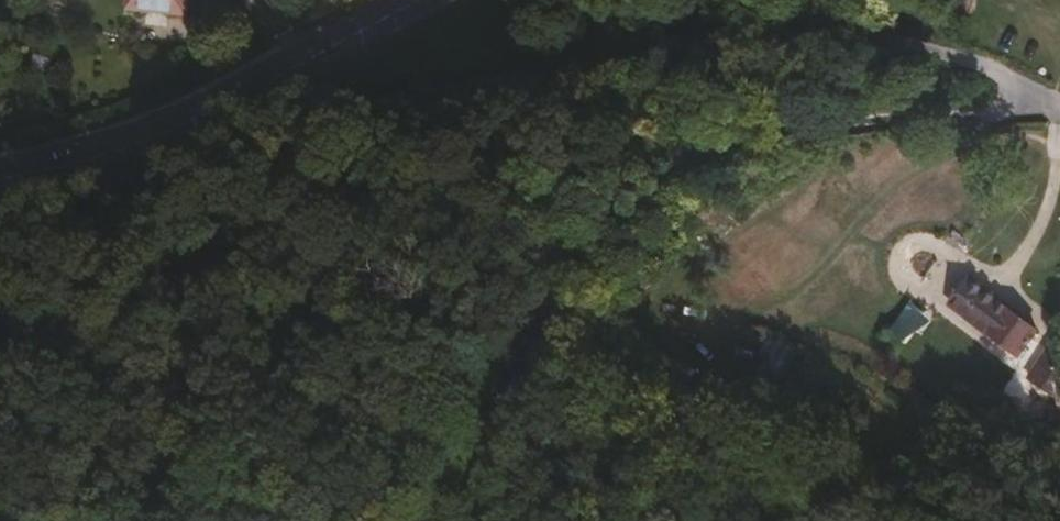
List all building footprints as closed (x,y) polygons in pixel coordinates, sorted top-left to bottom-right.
[(183,0),(125,0),(124,3),(182,10),(183,0)] [(1035,336),(974,285),(959,302),(995,331),(989,340),(1016,362),(1035,336)]
